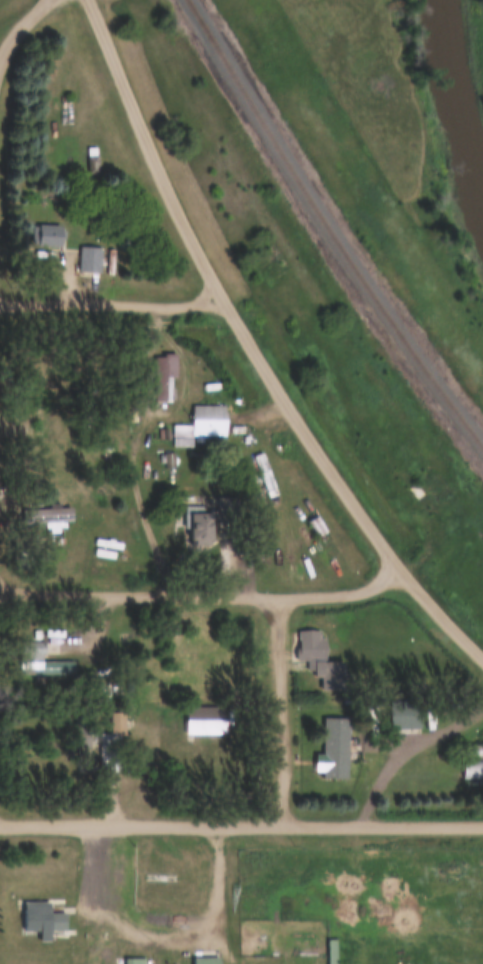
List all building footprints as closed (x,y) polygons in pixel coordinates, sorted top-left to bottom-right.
[(101,248),(77,248),(77,274),(101,274),(101,248)] [(154,403),(173,403),(173,355),(154,355),(154,403)] [(190,437),(226,436),(226,407),(191,407),(191,427),(171,427),(171,447),(190,447),(190,437)] [(278,494),(260,455),(247,461),(266,500),(278,494)] [(184,509),(184,545),(215,545),(215,523),(235,523),(235,498),(217,499),(217,508),(184,509)] [(72,524),(72,507),(41,507),(41,524),(72,524)] [(326,532),(316,516),(305,524),(315,540),(326,532)] [(327,662),(327,640),(321,640),(321,631),(297,631),(297,661),(309,661),(309,670),(315,670),(315,678),(321,678),(321,690),(344,691),(344,662),(327,662)] [(22,673),(44,673),(44,643),(22,643),(22,673)] [(72,664),(57,664),(57,673),(72,673),(72,664)] [(422,728),(422,704),(392,704),(392,728),(422,728)] [(227,735),(227,708),(184,708),(184,735),(227,735)] [(120,736),(126,736),(126,713),(111,712),(110,735),(99,734),(98,774),(119,774),(120,736)] [(349,719),(324,718),(324,778),(348,778),(349,719)] [(482,745),(463,745),(463,757),(482,757),(482,745)] [(482,780),(482,761),(463,761),(463,780),(482,780)] [(23,903),(23,931),(40,931),(40,942),(51,942),(51,931),(66,930),(66,913),(50,914),(50,902),(23,903)] [(333,941),(324,941),(324,963),(333,963),(333,941)]
